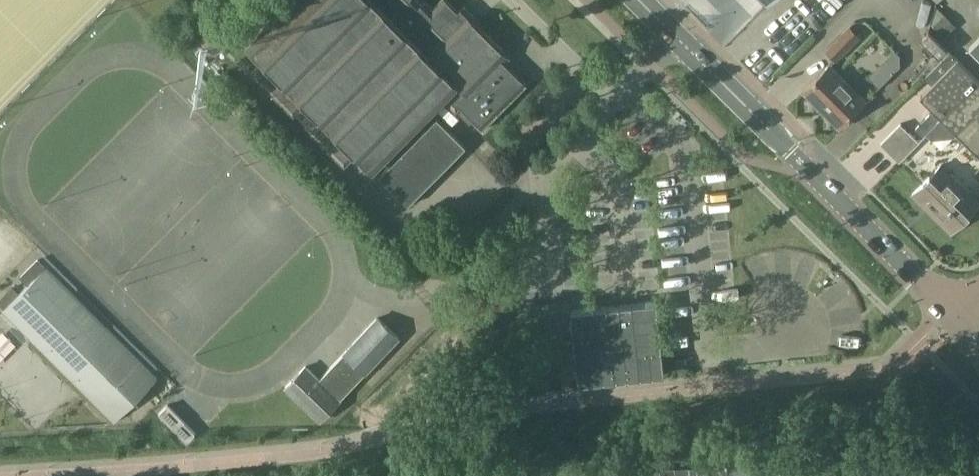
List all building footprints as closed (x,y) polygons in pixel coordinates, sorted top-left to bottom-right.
[(246,44),(263,62),(251,73),(294,116),(296,114),(304,122),(303,124),(345,166),(357,154),(373,171),(443,101),(455,113),(460,108),(482,130),(528,85),(505,63),(510,57),(461,8),(458,11),(447,0),(440,0),(432,8),(425,1),(423,3),(420,0),(291,0),(246,44)] [(940,19),(934,26),(945,37),(956,26),(944,14),(940,19)] [(836,60),(859,37),(849,27),(826,50),(836,60)] [(210,30),(201,39),(215,53),(224,45),(218,39),(210,30)] [(880,88),(901,67),(902,57),(894,50),(868,77),(880,88)] [(923,95),(936,108),(944,116),(941,118),(956,134),(978,156),(978,81),(952,54),(927,78),(933,84),(923,95)] [(839,127),(866,100),(830,65),(803,92),(839,127)] [(936,108),(917,126),(925,134),(927,132),(941,118),(944,116),(936,108)] [(439,117),(381,174),(409,202),(467,144),(439,117)] [(902,125),(882,145),(898,161),(920,140),(904,124),(902,125)] [(942,164),(922,184),(912,194),(950,232),(978,203),(978,200),(942,164)] [(159,377),(47,266),(3,310),(114,422),(159,377)] [(660,307),(569,312),(575,383),(667,378),(660,307)] [(320,421),(377,361),(398,338),(377,318),(319,380),(305,366),(285,388),(320,421)] [(202,424),(173,397),(161,411),(190,437),(202,424)] [(863,456),(854,467),(866,475),(873,466),(874,464),(863,456)] [(798,460),(784,461),(785,475),(799,475),(798,460)] [(735,465),(736,475),(757,475),(756,463),(735,465)] [(716,466),(675,469),(676,475),(717,475),(716,466)]
